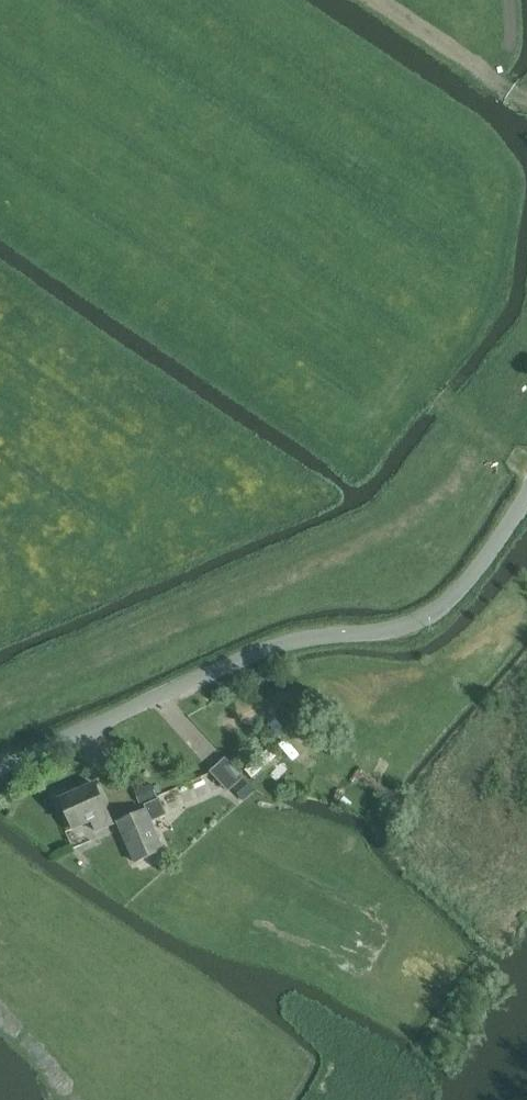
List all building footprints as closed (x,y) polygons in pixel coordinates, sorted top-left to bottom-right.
[(220,778),(236,763),(229,755),(213,770),(220,778)] [(242,781),(231,791),(241,802),(252,792),(242,781)] [(157,796),(151,783),(135,791),(141,804),(157,796)] [(75,830),(107,817),(94,784),(62,798),(75,830)] [(142,808),(113,822),(135,867),(164,852),(142,808)]
